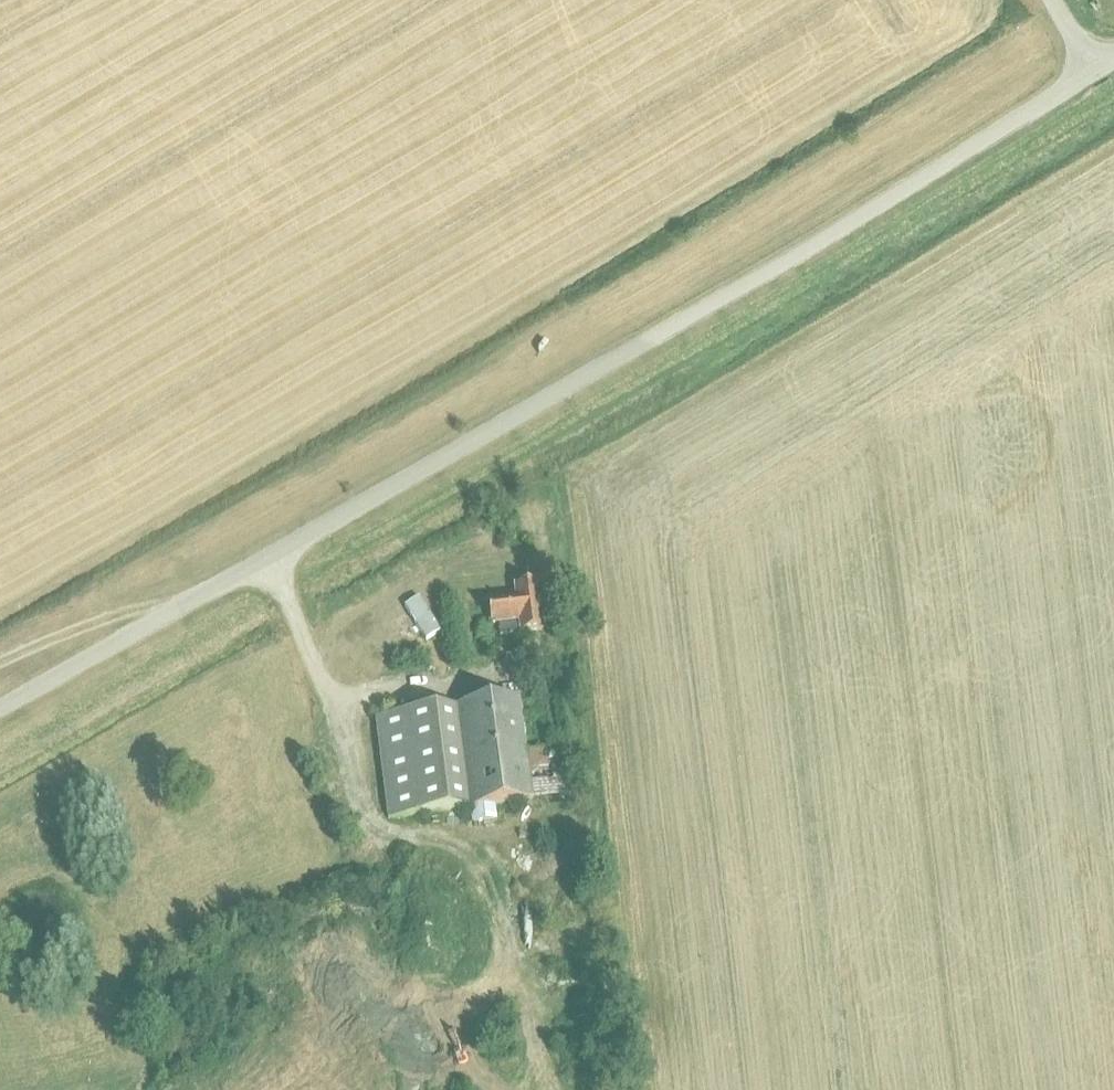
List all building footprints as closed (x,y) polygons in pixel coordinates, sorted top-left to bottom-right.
[(491,624),(500,623),(501,633),(544,628),(538,582),(514,585),(516,599),(489,602),(491,624)] [(532,800),(520,700),(376,719),(389,818),(471,808),(493,805),(532,800)] [(566,747),(531,750),(535,796),(571,792),(566,747)] [(493,805),(471,808),(473,822),(495,819),(493,805)]
